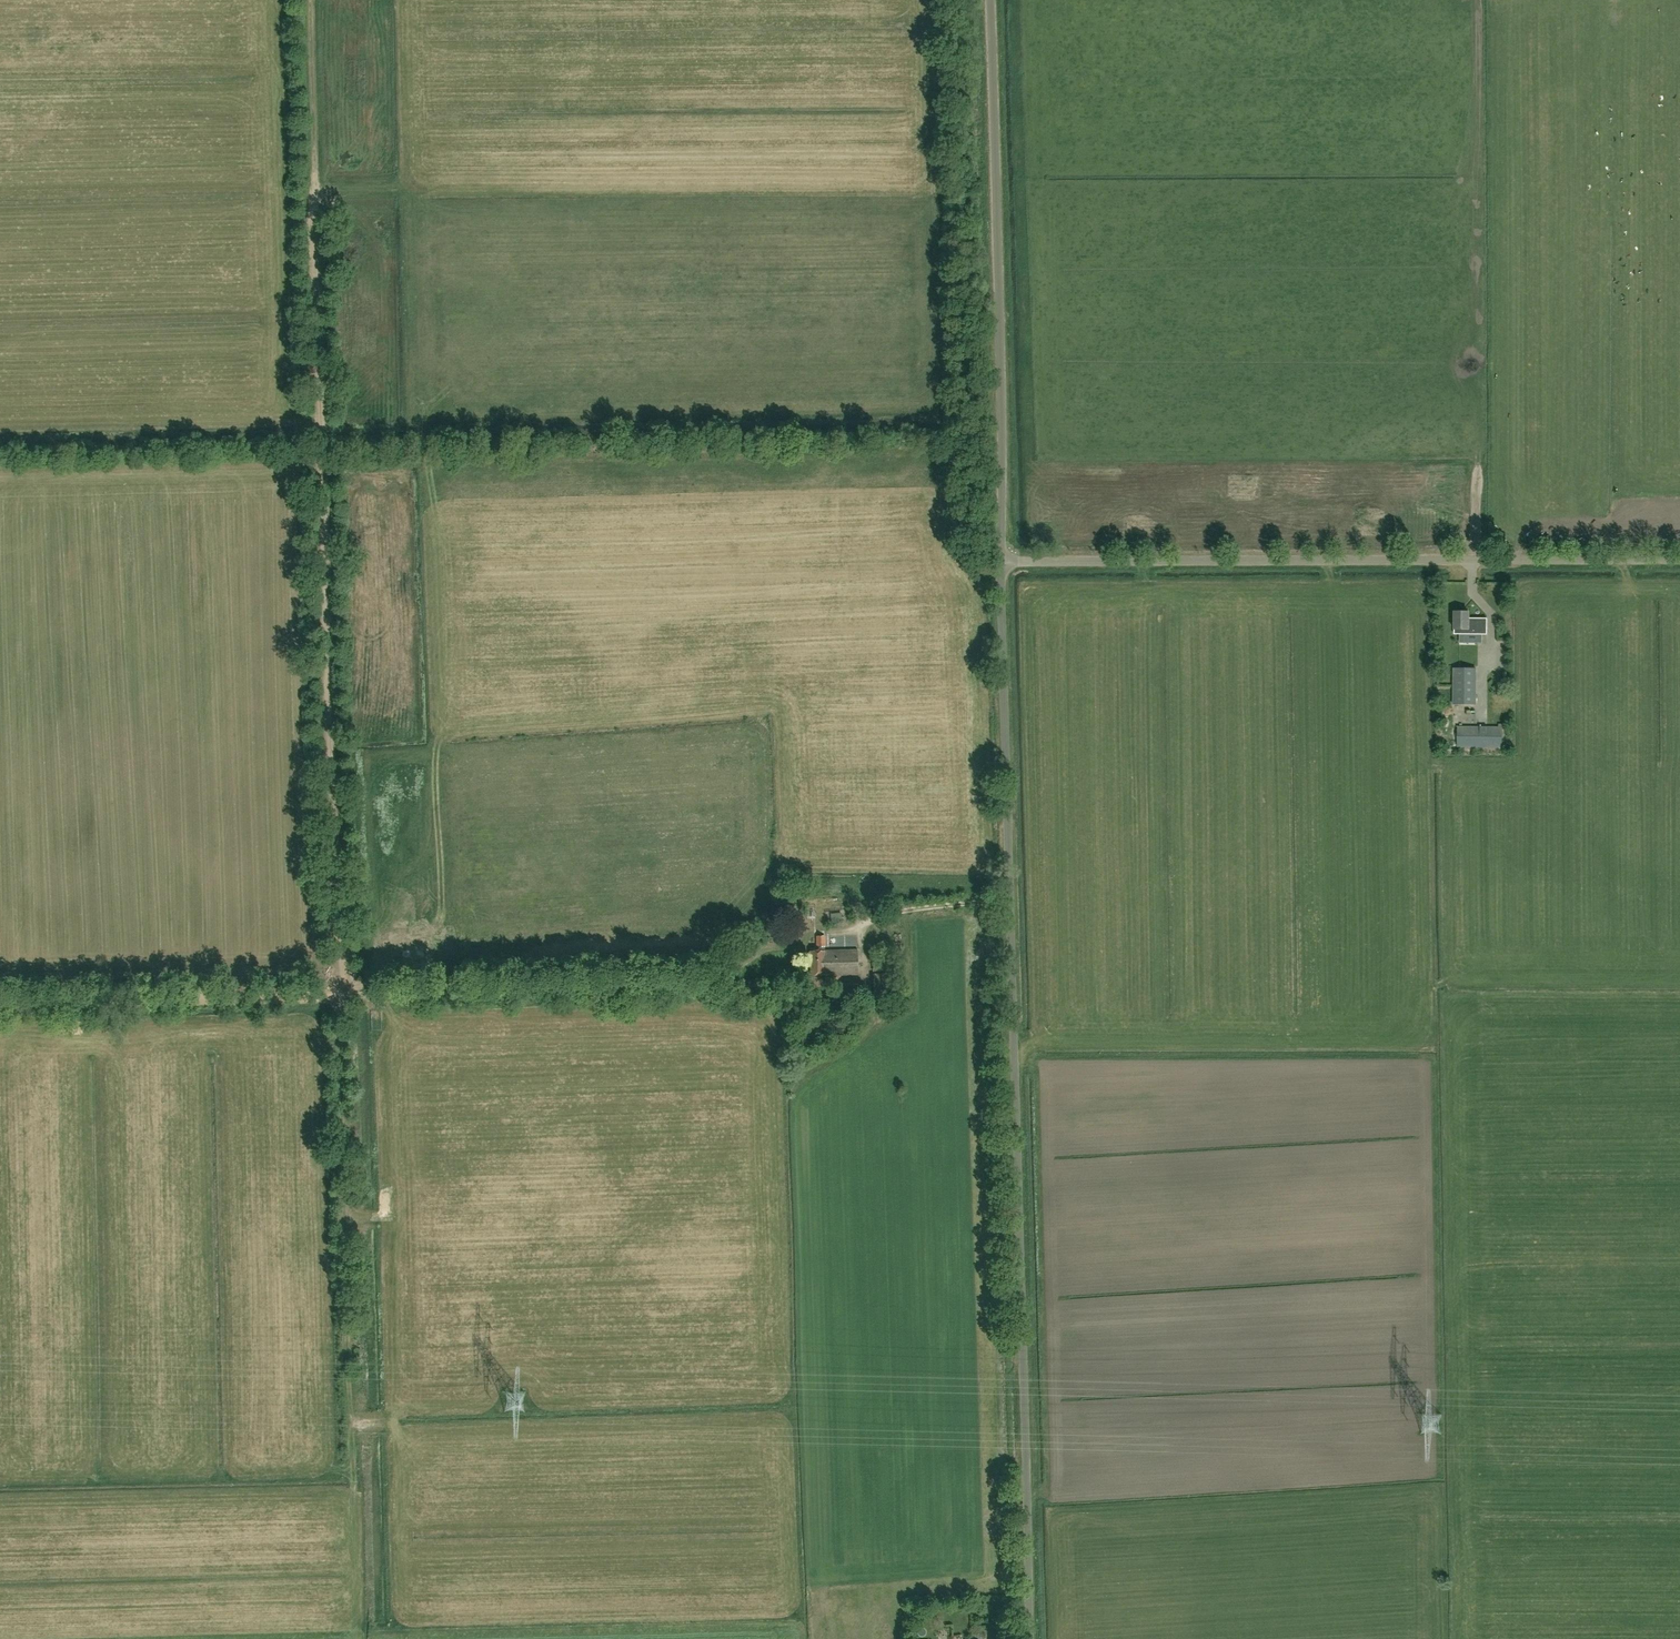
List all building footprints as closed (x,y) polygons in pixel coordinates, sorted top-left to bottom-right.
[(1455,634),(1468,634),(1487,634),(1487,618),(1469,618),(1469,612),(1455,612),(1455,634)] [(1464,668),(1464,677),(1454,677),(1453,704),(1476,704),(1476,669),(1464,668)] [(1458,727),(1458,747),(1502,747),(1502,727),(1458,727)] [(831,914),(831,924),(842,923),(841,913),(831,914)] [(817,947),(825,947),(824,936),(816,936),(817,947)] [(857,950),(809,951),(810,976),(824,975),(825,976),(858,975),(857,950)]
